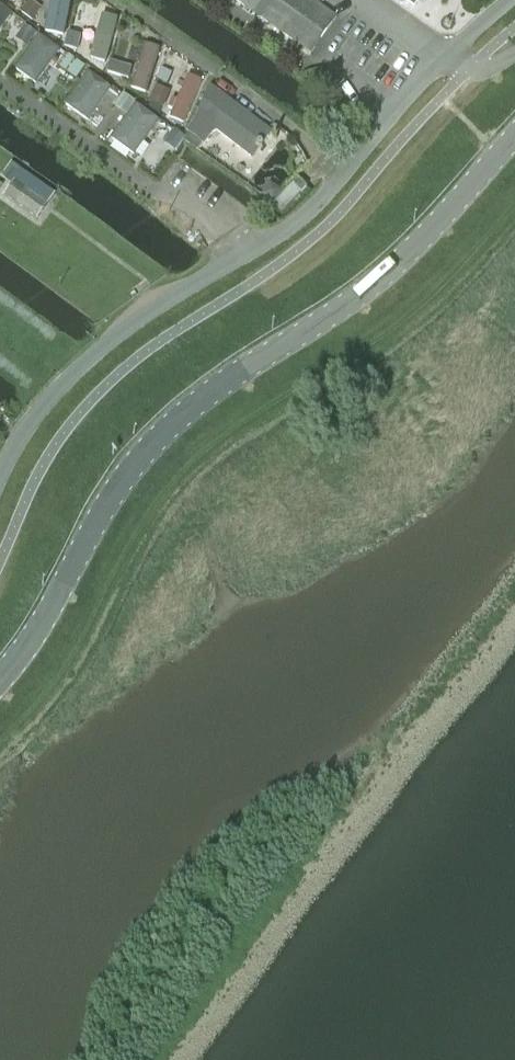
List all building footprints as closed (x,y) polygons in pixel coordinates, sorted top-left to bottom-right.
[(70,0),(53,0),(47,32),(62,35),(70,0)] [(311,54),(336,18),(311,0),(235,0),(311,54)] [(11,16),(0,8),(0,31),(11,16)] [(102,16),(89,59),(105,64),(117,20),(102,16)] [(13,70),(35,85),(59,51),(37,36),(13,70)] [(144,45),(130,89),(145,94),(159,50),(144,45)] [(110,90),(87,73),(64,106),(87,123),(110,90)] [(187,76),(169,118),(184,124),(201,82),(187,76)] [(196,120),(183,139),(199,151),(212,133),(215,130),(240,149),(240,151),(248,156),(249,156),(251,157),(257,149),(258,150),(259,150),(260,150),(261,149),(262,149),(262,148),(263,146),(262,145),(262,144),(261,144),(262,143),(263,144),(269,137),(268,135),(270,133),(210,87),(196,120)] [(133,157),(159,123),(135,105),(110,139),(133,157)] [(37,220),(47,205),(54,195),(10,164),(0,178),(13,188),(6,198),(37,220)] [(297,179),(272,204),(281,213),(306,188),(297,179)] [(267,186),(260,195),(272,203),(280,192),(271,186),(267,186)]
